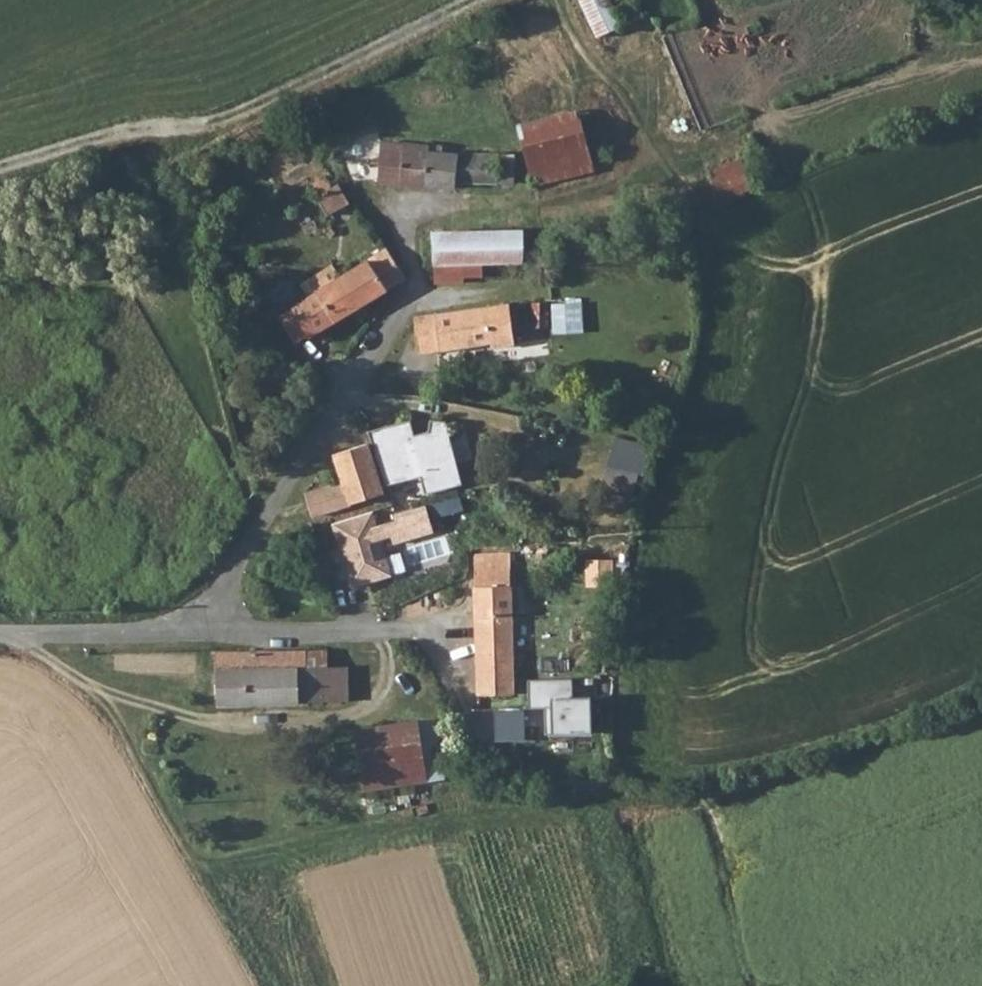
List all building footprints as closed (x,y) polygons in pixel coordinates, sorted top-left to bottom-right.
[(623,9),(615,13),(610,0),(585,0),(602,41),(629,28),(623,9)] [(584,108),(521,122),(536,187),(599,172),(584,108)] [(386,142),(383,185),(466,189),(467,181),(516,184),(518,157),(448,153),(448,146),(386,142)] [(714,166),(723,199),(757,190),(748,157),(714,166)] [(319,183),(319,187),(319,189),(323,195),(320,197),(330,216),(348,205),(337,186),(335,187),(331,179),(328,178),(323,179),(320,180),(319,183)] [(529,234),(427,232),(428,262),(438,262),(438,267),(528,267),(529,234)] [(297,309),(314,337),(409,277),(391,250),(347,278),(337,263),(310,279),(319,294),(297,309)] [(555,301),(555,331),(587,332),(588,301),(555,301)] [(514,304),(419,318),(425,353),(496,342),(497,349),(520,347),(514,304)] [(463,483),(449,421),(417,429),(415,420),(373,429),(386,483),(424,475),(428,491),(463,483)] [(607,477),(641,486),(653,443),(618,434),(607,477)] [(370,443),(337,453),(353,503),(386,493),(370,443)] [(354,588),(399,574),(378,509),(334,523),(354,588)] [(590,557),(588,583),(616,586),(618,559),(590,557)] [(517,694),(516,568),(479,570),(480,644),(469,644),(470,661),(481,661),(481,695),(517,694)] [(311,649),(219,650),(220,704),(351,701),(351,669),(311,669),(311,649)] [(532,678),(531,709),(547,709),(547,732),(595,734),(596,696),(575,696),(575,679),(532,678)] [(363,788),(448,783),(444,718),(359,723),(363,788)]
